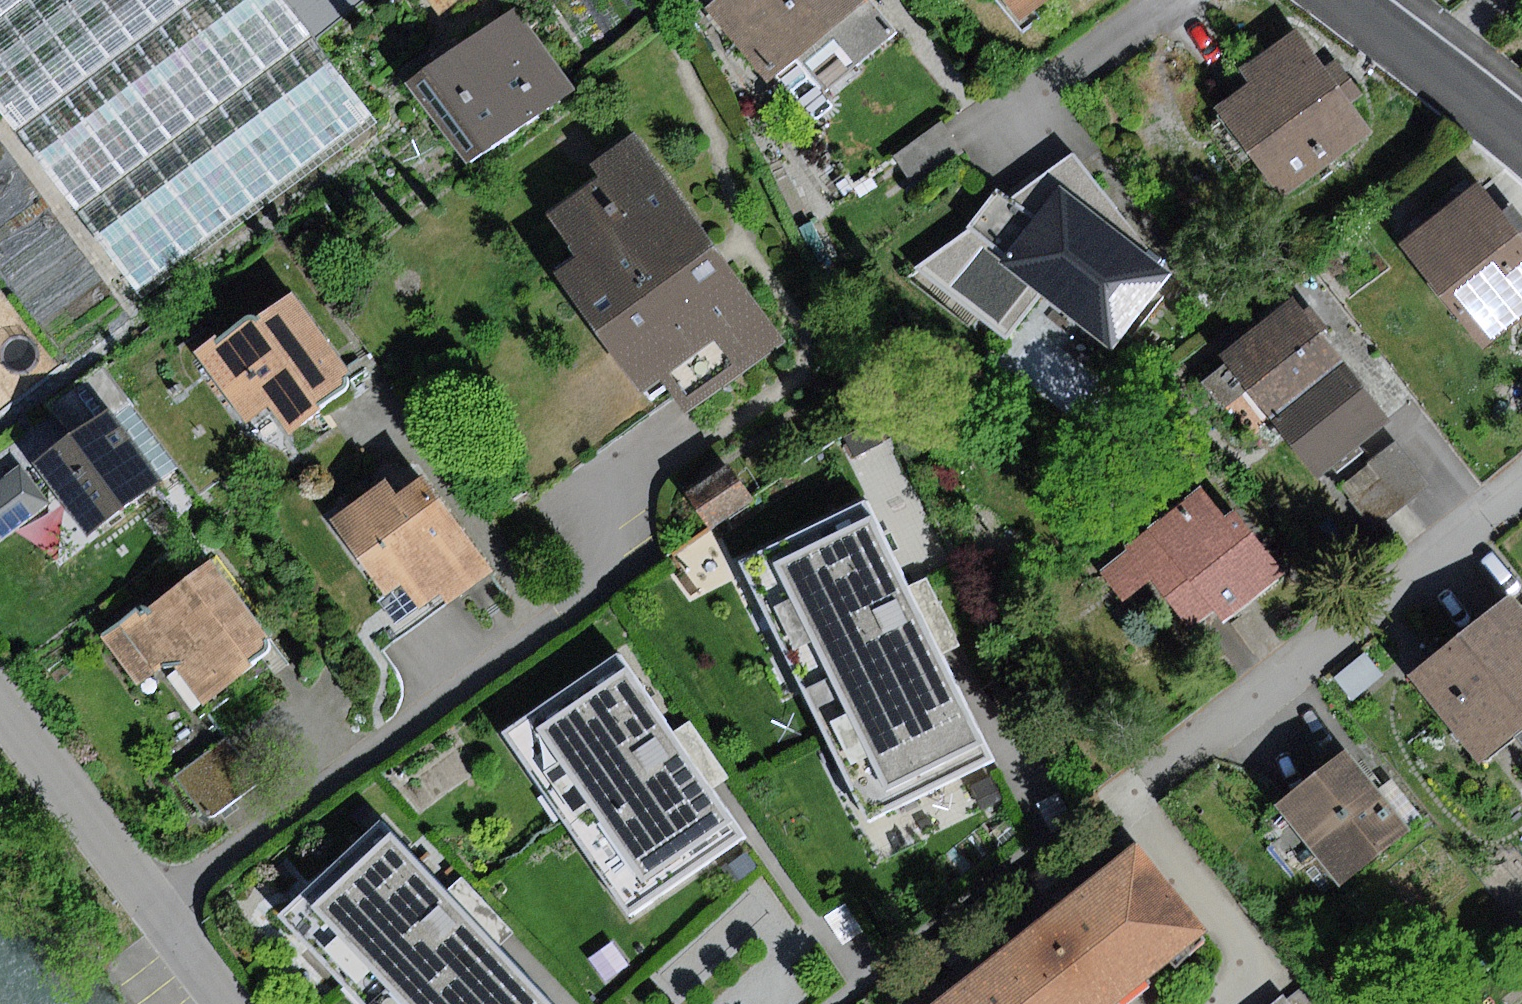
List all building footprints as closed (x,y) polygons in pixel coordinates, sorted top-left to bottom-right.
[(15,127),(184,0),(0,0),(0,106),(15,127)] [(15,127),(140,292),(371,119),(313,42),(283,0),(184,0),(15,127)] [(313,42),(368,0),(283,0),(313,42)] [(440,14),(460,0),(430,0),(440,14)] [(700,8),(766,87),(795,62),(821,93),(895,31),(869,0),(867,0),(864,3),(861,0),(710,0),(700,8)] [(1021,19),(1046,0),(1007,0),(1021,19)] [(516,11),(411,85),(468,165),(573,91),(516,11)] [(1372,131),(1298,27),(1241,67),(1251,81),(1213,108),(1277,198),(1372,131)] [(722,249),(636,129),(587,164),(597,178),(545,214),(576,257),(558,270),(643,389),(660,377),(687,415),(789,343),(722,249)] [(972,229),(915,265),(1006,335),(1040,293),(1112,347),(1171,272),(1144,251),(1147,246),(1072,153),(1009,199),(998,192),(972,229)] [(1480,179),(1401,243),(1484,346),(1518,318),(1521,323),(1521,232),(1480,179)] [(349,373),(291,293),(257,316),(253,315),(248,316),(197,355),(246,419),(267,403),(290,434),(347,391),(350,387),(351,382),(351,378),(349,373)] [(1343,362),(1294,298),(1221,356),(1269,418),(1343,362)] [(1343,362),(1269,418),(1316,478),(1389,422),(1343,362)] [(52,405),(75,436),(110,410),(163,482),(179,471),(104,367),(52,405)] [(75,436),(35,464),(88,537),(163,482),(110,410),(75,436)] [(729,464),(685,492),(707,527),(751,499),(729,464)] [(0,481),(0,540),(48,503),(19,466),(0,481)] [(492,572),(423,476),(397,494),(386,478),(329,518),(386,599),(403,587),(418,608),(443,590),(451,601),(492,572)] [(1200,487),(1125,546),(1128,550),(1153,581),(1189,627),(1214,607),(1226,623),(1288,575),(1235,509),(1224,517),(1200,487)] [(923,622),(864,506),(734,560),(866,820),(992,757),(923,622)] [(1153,581),(1128,550),(1100,571),(1125,603),(1153,581)] [(140,606),(103,638),(134,686),(182,676),(205,706),(268,654),(271,650),(271,645),(270,639),(212,559),(149,608),(140,606)] [(1410,676),(1480,762),(1518,732),(1521,728),(1521,608),(1511,594),(1410,676)] [(690,758),(619,658),(510,733),(629,915),(745,834),(690,758)] [(227,737),(175,777),(205,816),(215,815),(260,781),(227,737)] [(1348,753),(1281,803),(1341,883),(1408,832),(1376,790),(1348,753)] [(1394,776),(1376,790),(1408,832),(1427,817),(1394,776)] [(1060,794),(1040,804),(1056,833),(1075,822),(1060,794)] [(392,828),(291,920),(367,1003),(553,1003),(471,914),(392,828)] [(1019,939),(1071,1003),(1113,1003),(1205,933),(1137,847),(1067,902),(1019,939)] [(846,903),(827,915),(844,942),(863,930),(846,903)] [(1019,939),(974,974),(936,1003),(1071,1003),(1019,939)] [(1284,993),(1270,1003),(1293,1003),(1284,993)]
